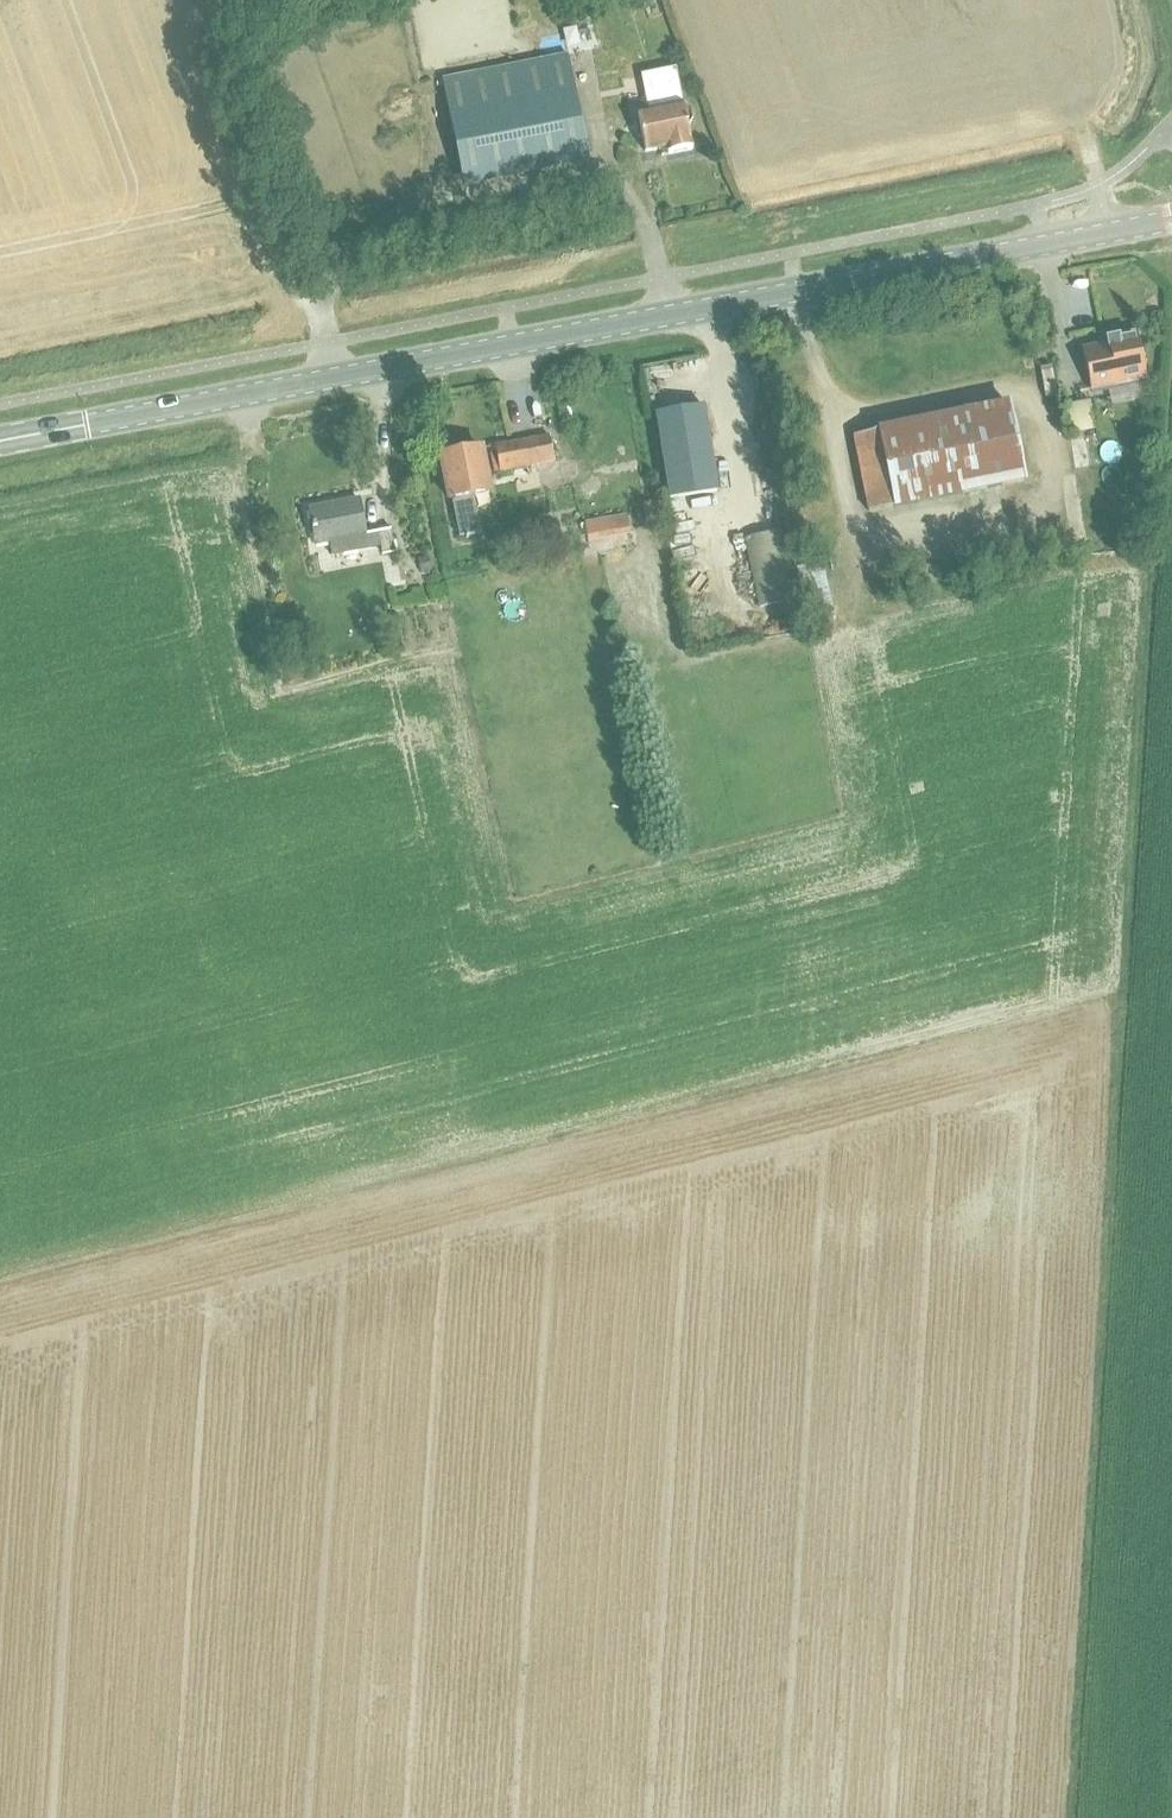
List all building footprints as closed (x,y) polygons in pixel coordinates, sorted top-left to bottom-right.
[(588,149),(570,56),(444,81),(462,174),(588,149)] [(690,129),(696,124),(693,112),(686,107),(681,79),(659,84),(663,107),(641,112),(648,152),(669,148),(670,156),(695,151),(690,129)] [(1091,390),(1110,386),(1144,379),(1136,334),(1119,338),(1118,340),(1082,347),(1091,390)] [(867,511),(1023,480),(1008,404),(852,436),(867,511)] [(668,498),(717,490),(703,406),(655,414),(668,498)] [(500,472),(553,462),(548,436),(495,446),(500,472)] [(479,530),(473,495),(489,492),(481,447),(440,455),(449,500),(451,500),(458,534),(479,530)] [(308,510),(315,545),(328,542),(330,555),(379,545),(381,553),(393,551),(388,526),(376,529),(376,532),(364,534),(357,499),(308,510)] [(659,502),(646,504),(648,516),(661,514),(659,502)] [(612,518),(585,523),(588,543),(596,541),(615,538),(615,536),(612,518)] [(748,535),(758,606),(795,600),(785,530),(748,535)] [(428,558),(419,560),(422,574),(431,572),(428,558)]
